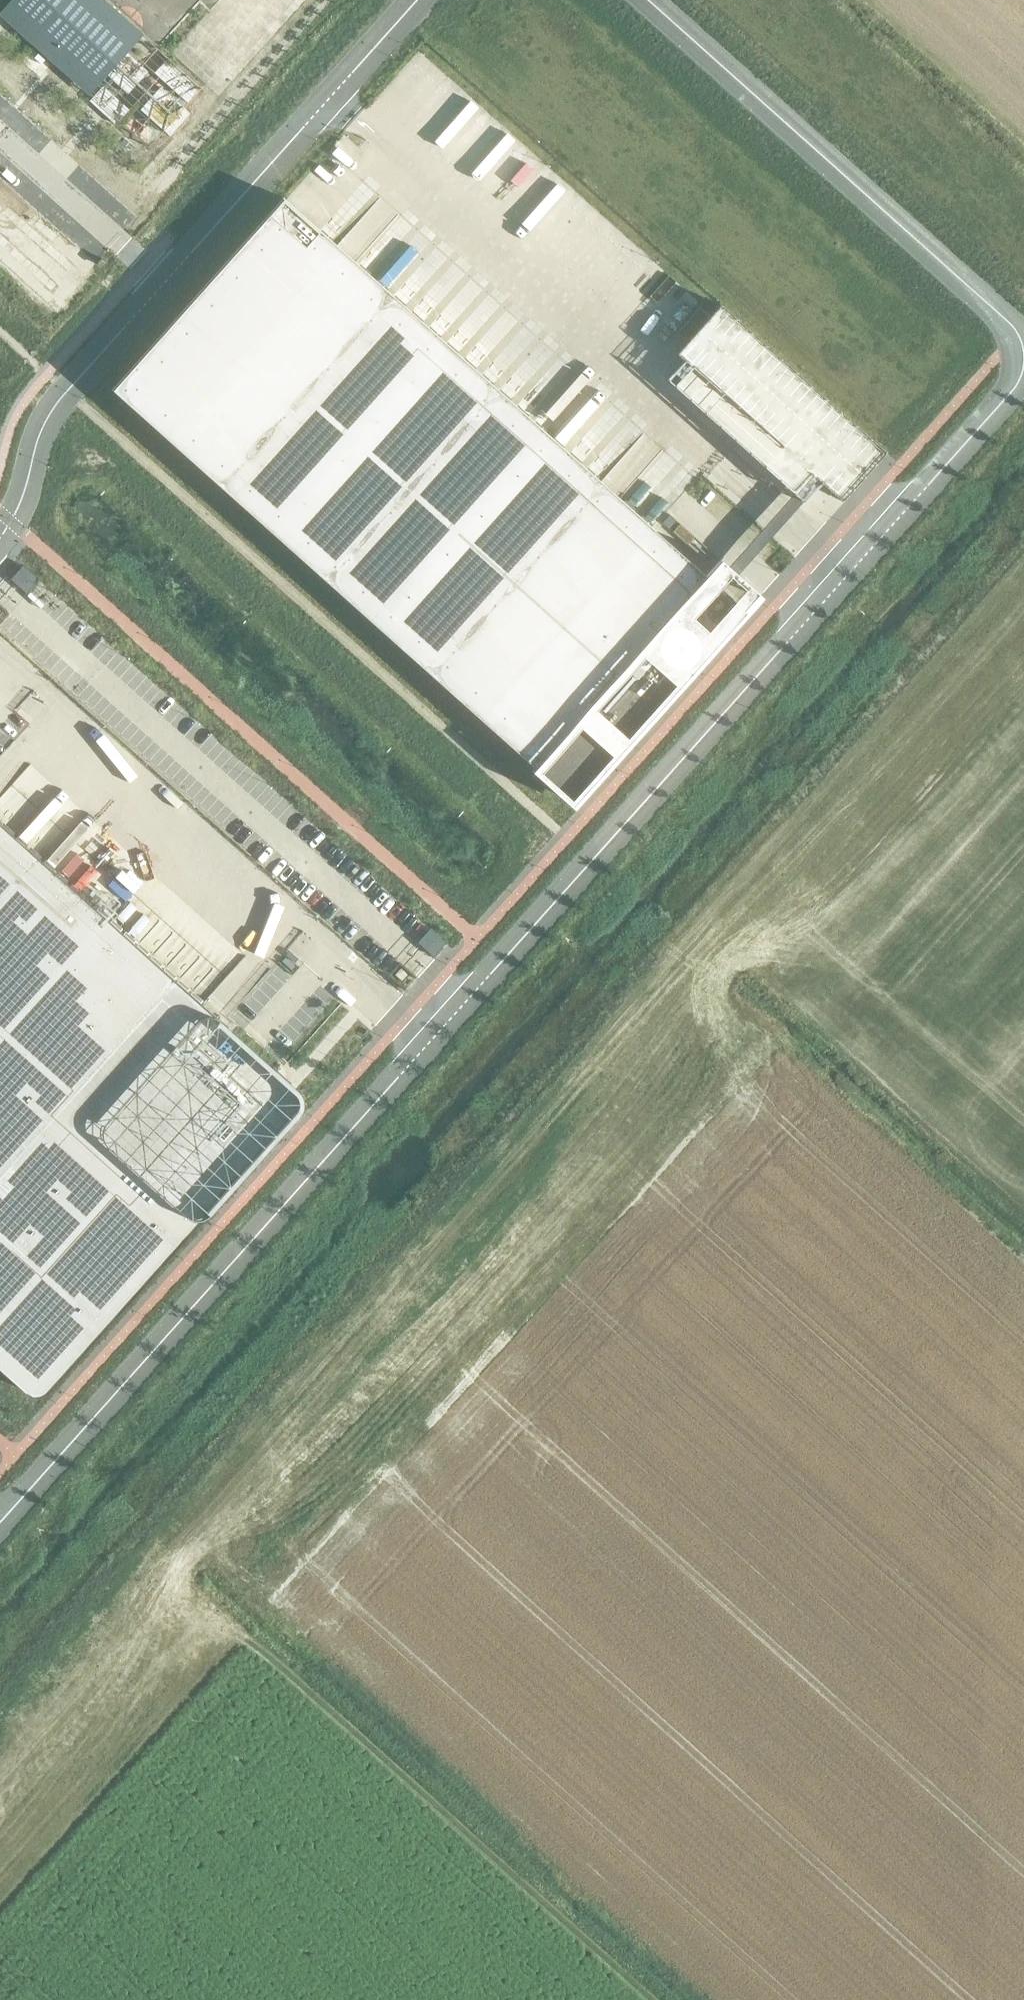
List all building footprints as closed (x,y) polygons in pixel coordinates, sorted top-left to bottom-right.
[(0,14),(148,146),(201,87),(104,0),(12,0),(0,14)] [(423,121),(467,163),(504,126),(459,83),(423,121)] [(570,182),(542,215),(529,204),(524,209),(536,219),(525,231),(557,259),(565,251),(577,261),(613,220),(570,182)] [(283,197),(111,389),(533,766),(531,769),(571,805),(574,802),(664,701),(669,695),(674,689),(716,643),(745,610),(739,604),(728,594),(708,577),(705,574),(628,506),(283,197)] [(406,241),(397,259),(387,254),(377,274),(398,284),(417,246),(406,241)] [(842,499),(885,452),(720,303),(675,352),(685,361),(668,380),(803,502),(822,481),(842,499)] [(588,361),(552,401),(561,409),(597,370),(588,361)] [(669,529),(677,521),(670,515),(663,523),(669,529)] [(25,592),(38,579),(23,565),(11,578),(25,592)] [(24,1388),(27,1390),(30,1393),(33,1394),(35,1394),(37,1394),(39,1394),(40,1393),(42,1393),(43,1392),(44,1392),(46,1391),(47,1391),(48,1390),(50,1388),(55,1382),(208,1211),(263,1149),(287,1121),(299,1109),(299,1108),(300,1108),(300,1107),(300,1106),(301,1105),(301,1104),(301,1103),(301,1101),(301,1100),(301,1099),(301,1098),(301,1097),(301,1096),(301,1095),(301,1094),(300,1093),(300,1092),(299,1091),(298,1090),(298,1089),(297,1088),(296,1087),(295,1086),(272,1065),(174,978),(118,928),(59,875),(0,822),(0,1366),(24,1388)] [(433,956),(445,943),(430,929),(418,943),(433,956)] [(403,983),(410,976),(401,968),(395,975),(403,983)]
